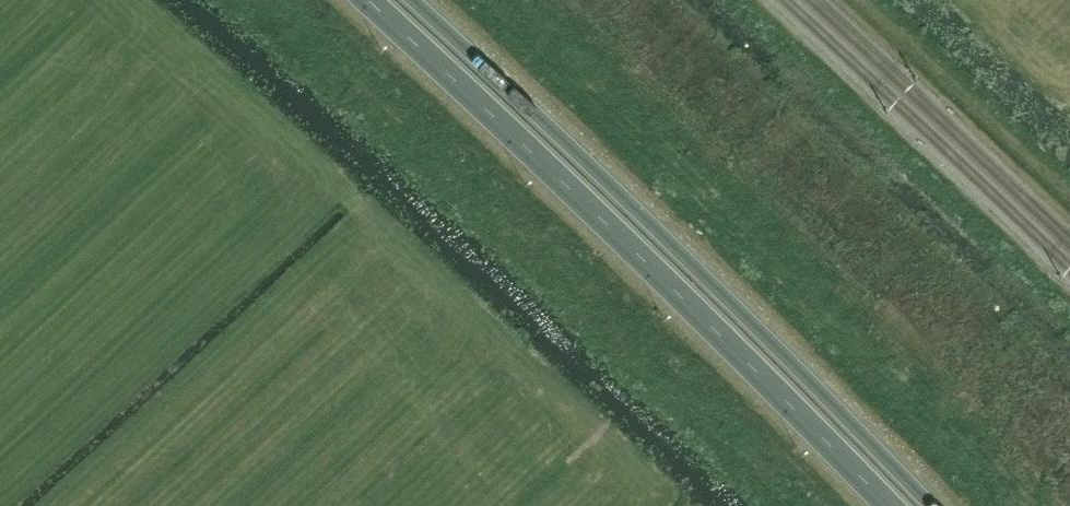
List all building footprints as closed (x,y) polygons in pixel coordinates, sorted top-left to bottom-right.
[(448,25),(455,19),(441,3),(434,9),(448,25)]
